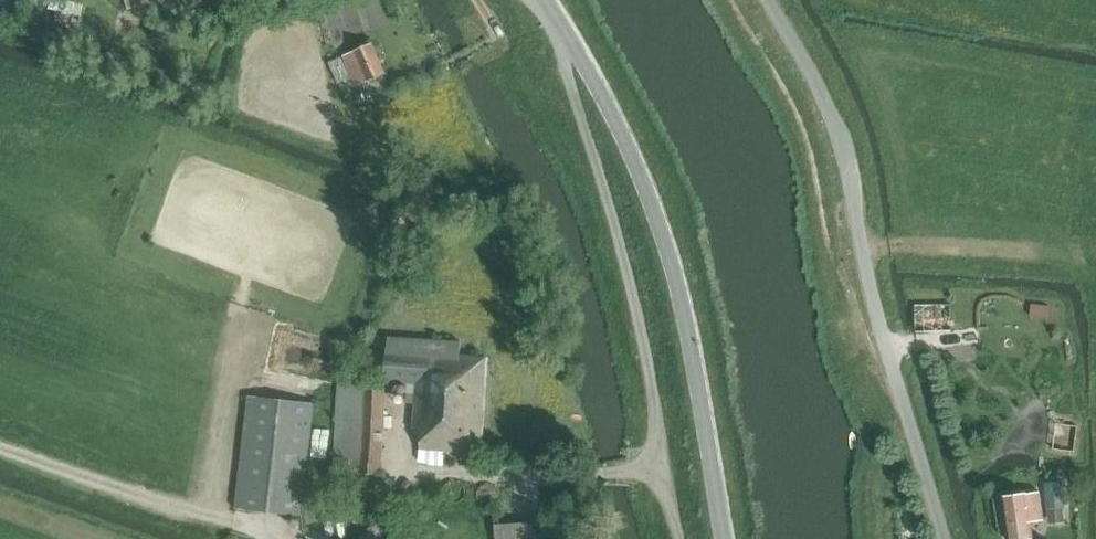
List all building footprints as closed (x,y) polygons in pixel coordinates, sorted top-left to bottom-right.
[(344,56),(356,85),(385,72),(372,43),(344,56)] [(1028,315),(1047,317),(1048,303),(1029,301),(1028,315)] [(915,306),(916,332),(951,331),(951,304),(915,306)] [(487,356),(460,354),(461,342),(388,337),(387,349),(386,349),(384,382),(415,384),(412,441),(421,441),(421,447),(481,451),(487,356)] [(334,471),(381,473),(386,387),(366,386),(366,385),(339,383),(334,471)] [(235,508),(303,515),(314,403),(248,395),(235,508)] [(1047,451),(1079,452),(1080,427),(1048,426),(1047,451)] [(1045,482),(1046,509),(1076,507),(1076,495),(1074,494),(1074,489),(1078,489),(1078,480),(1045,482)] [(1007,538),(1020,538),(1032,537),(1030,521),(1042,519),(1038,491),(1001,496),(1007,538)] [(497,538),(541,538),(540,521),(496,525),(497,538)]
